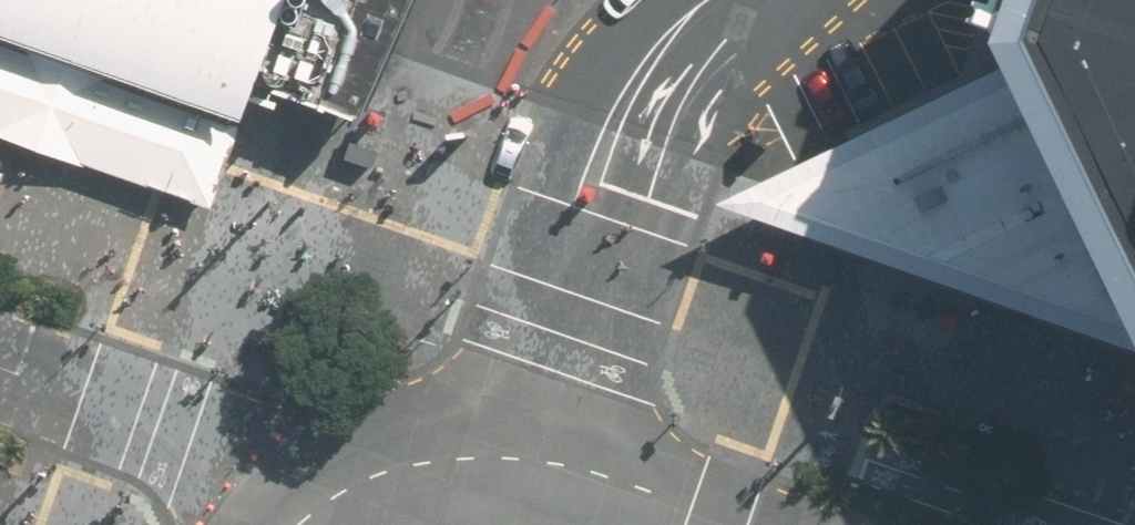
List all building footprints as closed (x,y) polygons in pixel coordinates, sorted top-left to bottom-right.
[(234,113),(247,77),(274,0),(0,0),(0,32),(234,113)] [(352,114),(385,42),(404,0),(274,0),(247,77),(352,114)] [(1015,33),(1024,55),(1134,281),(1134,0),(1026,0),(1015,33)] [(203,203),(234,113),(0,32),(0,133),(203,203)] [(721,201),(1134,345),(1134,281),(1024,55),(779,174),(721,201)] [(347,145),(374,153),(379,138),(352,129),(347,145)]
